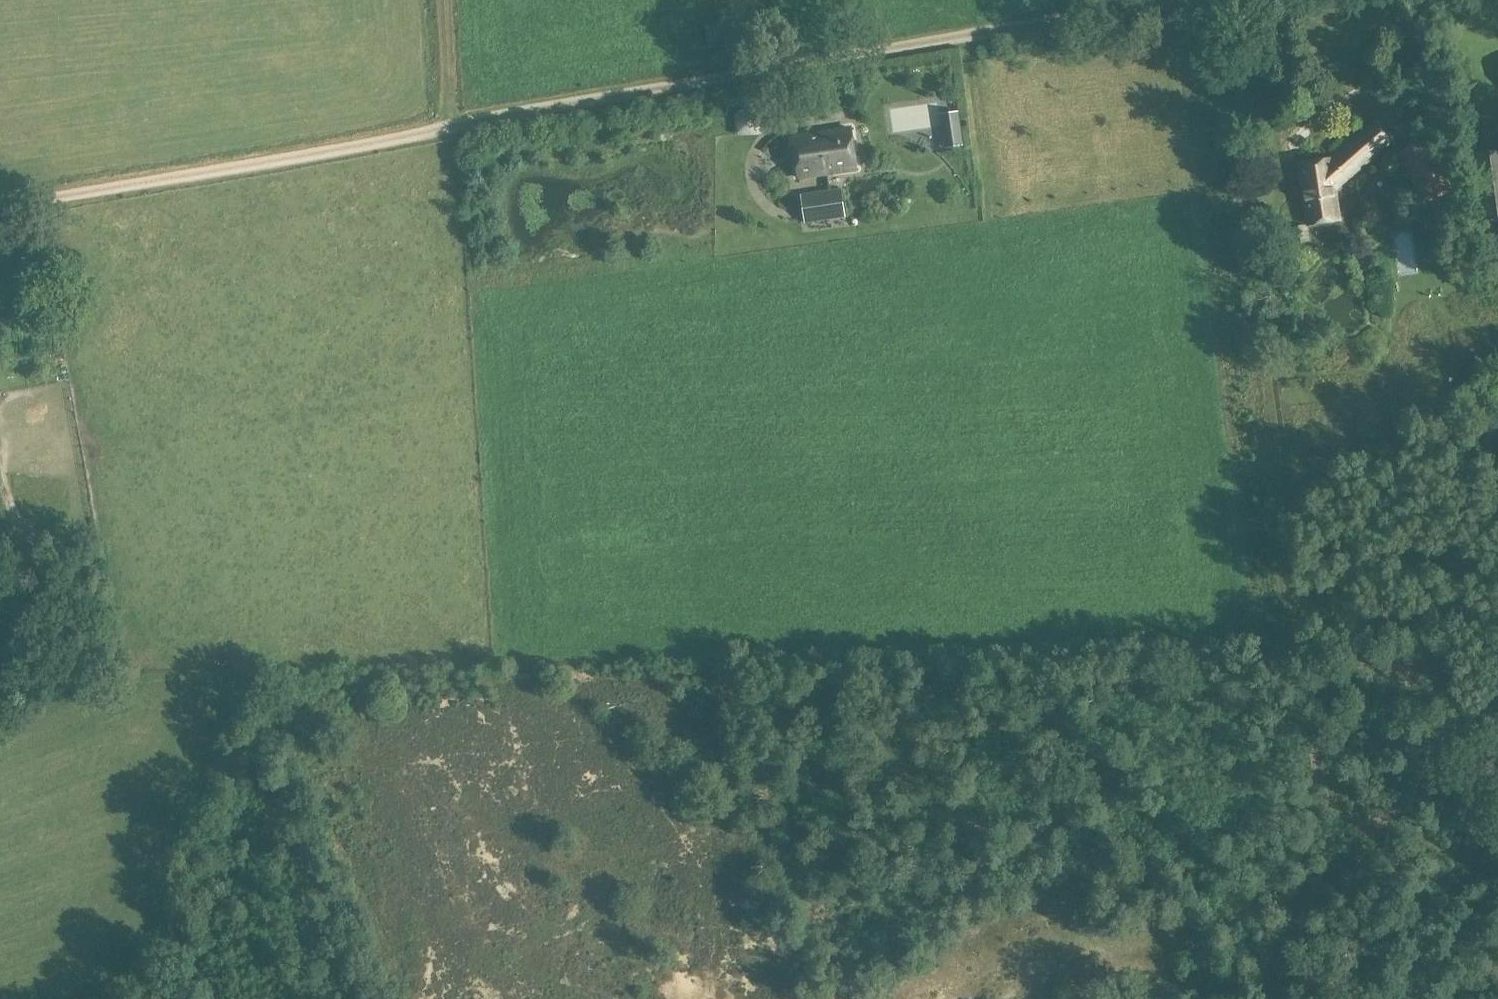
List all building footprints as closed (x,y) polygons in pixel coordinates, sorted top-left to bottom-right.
[(950,120),(953,136),(961,135),(959,119),(950,120)] [(1395,139),(1378,120),(1331,160),(1299,165),(1308,225),(1341,220),(1337,189),(1395,139)] [(857,171),(851,129),(794,137),(799,179),(857,171)] [(1427,206),(1456,188),(1427,139),(1398,157),(1427,206)] [(1497,219),(1497,150),(1475,153),(1485,221),(1497,219)] [(801,195),(805,225),(846,219),(842,189),(801,195)]
